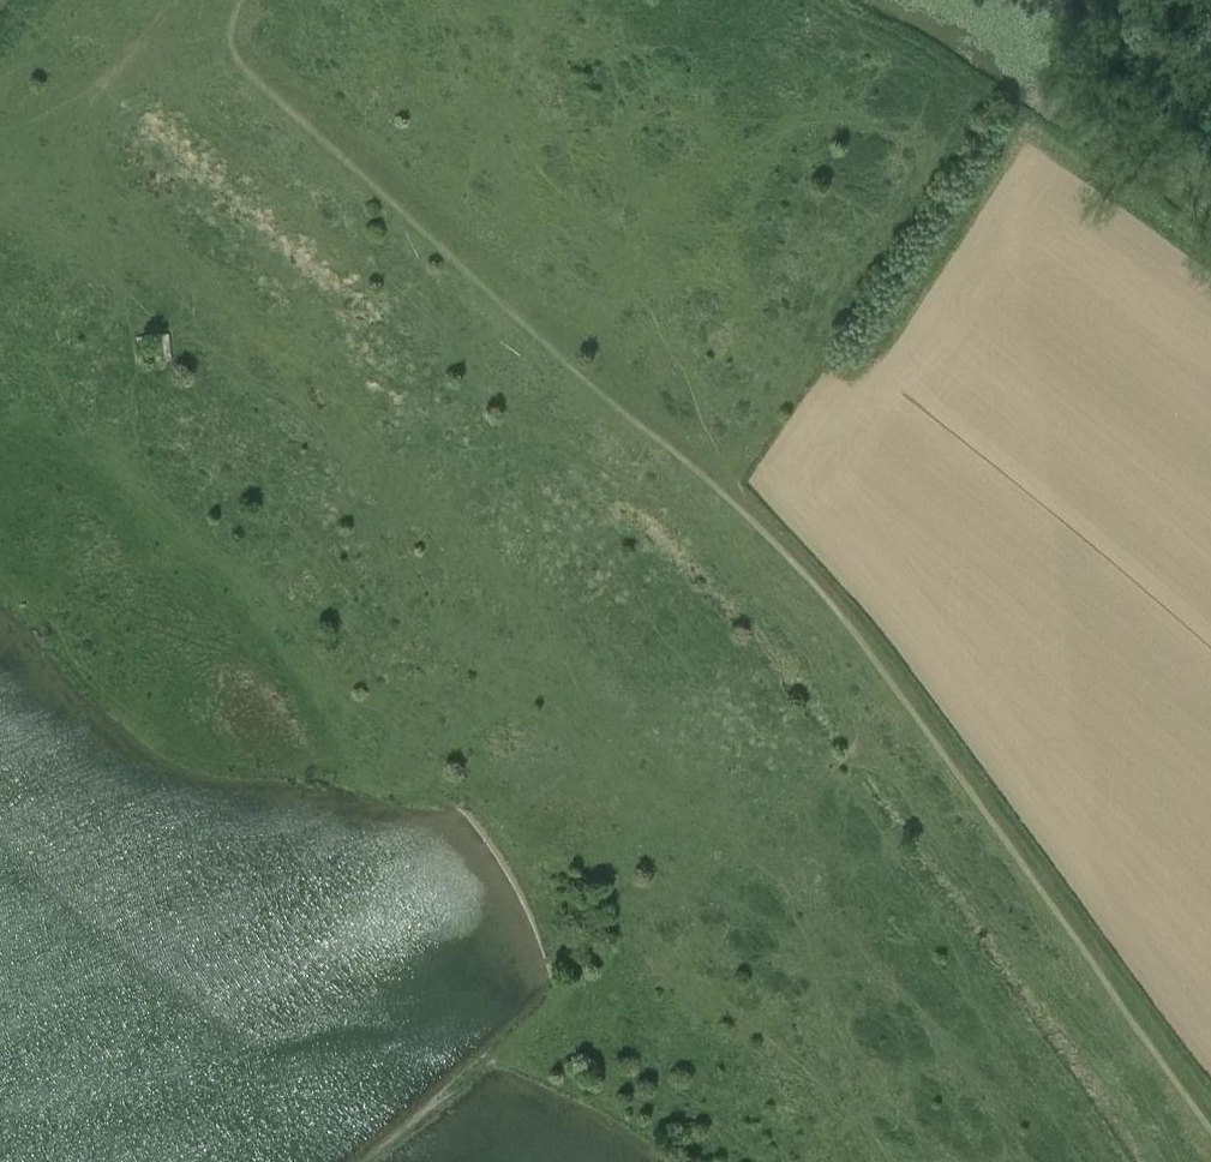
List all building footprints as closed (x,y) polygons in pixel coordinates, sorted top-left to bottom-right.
[(184,336),(144,335),(144,366),(184,366),(184,336)]
